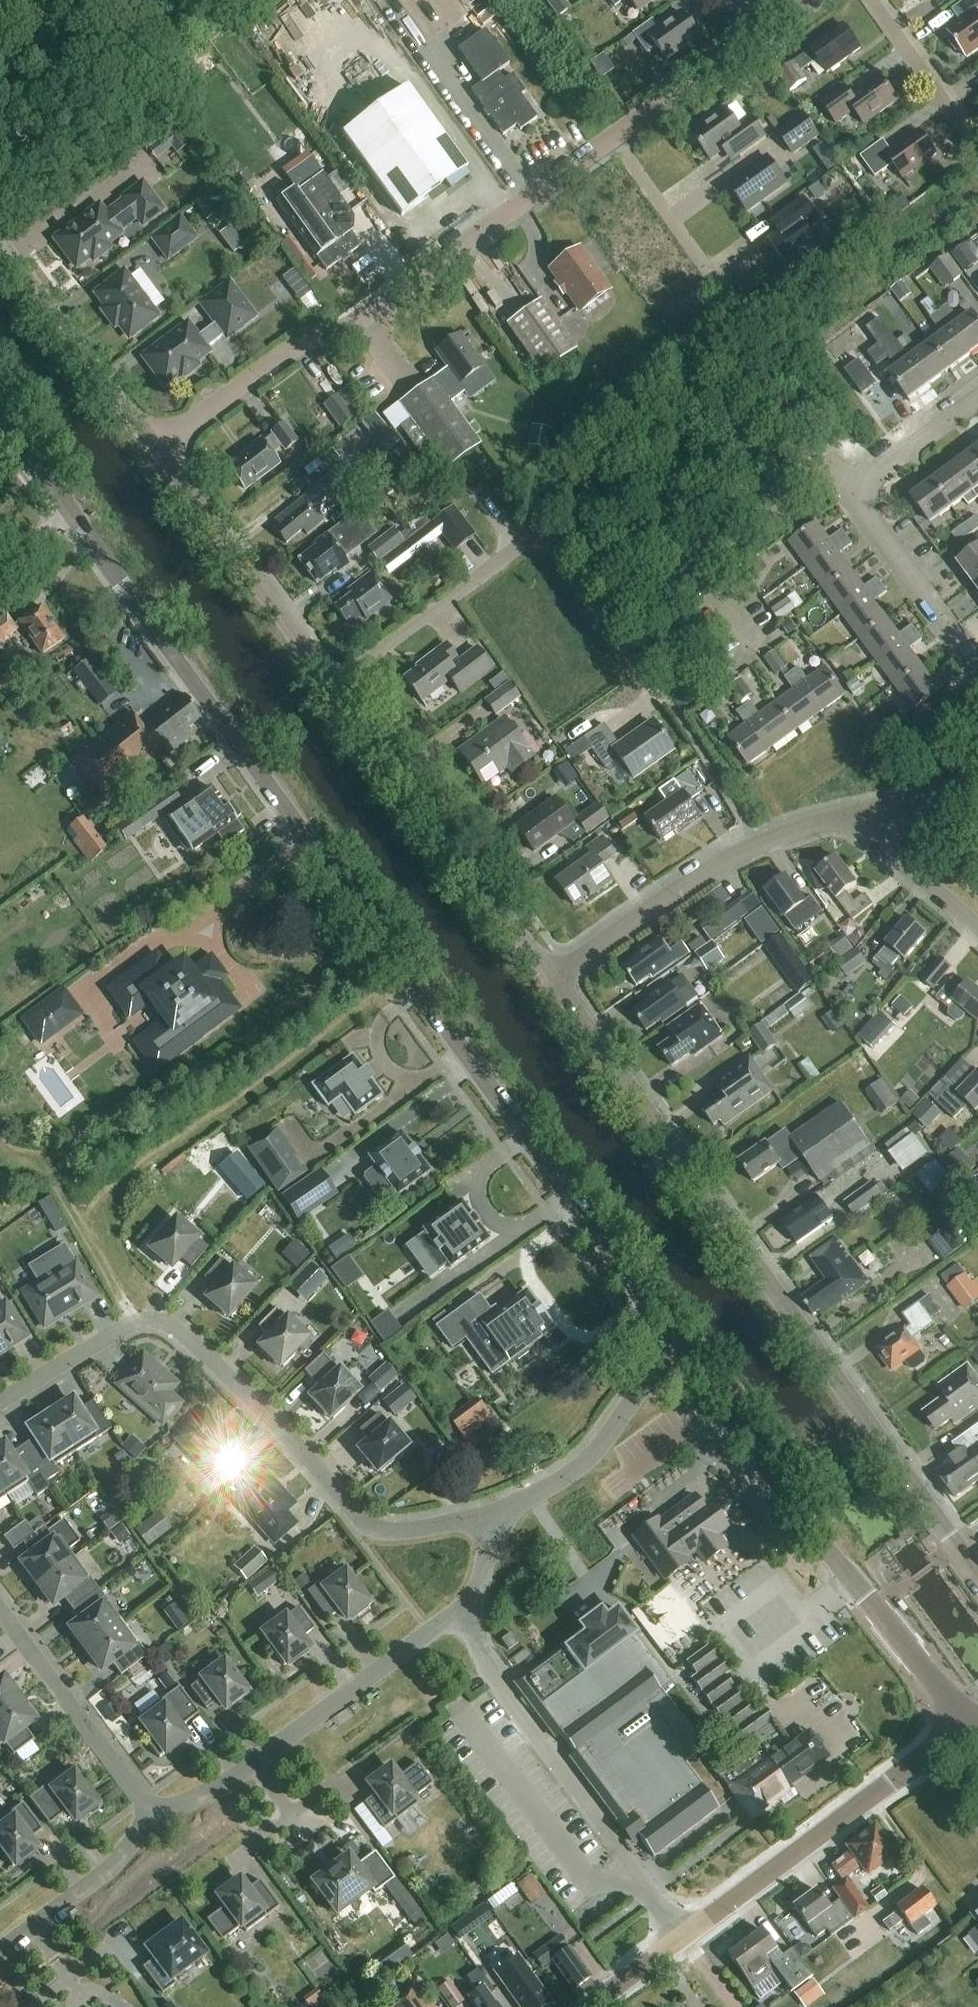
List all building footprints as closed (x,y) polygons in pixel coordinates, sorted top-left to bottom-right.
[(637,12),(653,0),(628,0),(637,12)] [(977,50),(977,14),(976,11),(977,10),(977,0),(966,0),(951,10),(960,23),(948,31),(956,43),(955,46),(957,46),(956,52),(963,53),(967,58),(977,50)] [(698,38),(679,12),(657,28),(651,20),(631,34),(645,54),(655,47),(665,61),(698,38)] [(818,60),(827,73),(860,49),(843,25),(810,49),(811,50),(777,74),(790,92),(806,80),(801,72),(818,60)] [(503,80),(497,72),(508,64),(484,31),(457,50),(481,83),(470,91),(503,135),(517,125),(520,130),(537,118),(520,95),(524,92),(511,74),(503,80)] [(897,100),(880,77),(852,98),(844,87),(821,103),(836,124),(854,111),(864,124),(897,100)] [(408,88),(342,135),(401,217),(467,170),(408,88)] [(737,104),(727,110),(726,109),(692,134),(710,159),(730,145),(738,156),(766,137),(752,117),(748,119),(737,104)] [(825,144),(803,113),(781,129),(772,116),(767,120),(793,156),(814,141),(819,148),(825,144)] [(175,155),(187,147),(174,130),(147,150),(155,161),(171,149),(175,155)] [(936,154),(919,131),(891,151),(883,140),(860,157),(875,178),(893,165),(902,178),(936,154)] [(747,211),(786,184),(767,157),(728,185),(747,211)] [(827,172),(837,165),(832,158),(823,165),(827,172)] [(855,166),(848,171),(855,181),(862,176),(855,166)] [(356,186),(343,169),(327,180),(322,174),(296,192),(294,189),(276,202),(326,271),(360,246),(351,232),(353,230),(354,218),(340,198),(356,186)] [(141,225),(161,210),(141,183),(121,198),(123,200),(103,214),(98,207),(55,239),(75,266),(89,256),(92,260),(107,248),(104,244),(118,234),(117,232),(136,217),(141,225)] [(808,190),(816,201),(826,193),(819,183),(808,190)] [(900,194),(882,207),(882,208),(891,220),(901,212),(909,207),(900,194)] [(789,270),(820,249),(808,232),(822,223),(805,198),(770,221),(778,233),(767,240),(789,270)] [(167,258),(194,238),(179,218),(152,239),(167,258)] [(230,227),(218,235),(232,255),(244,246),(230,227)] [(962,244),(948,254),(963,274),(977,264),(962,244)] [(580,310),(607,290),(577,249),(550,269),(580,310)] [(945,289),(963,276),(948,256),(930,268),(945,289)] [(290,291),(301,282),(293,271),(281,279),(290,291)] [(128,336),(155,316),(122,273),(95,293),(106,307),(102,310),(113,325),(117,323),(128,336)] [(226,344),(258,319),(229,280),(196,305),(212,326),(196,338),(186,325),(143,357),(164,384),(178,374),(181,377),(196,366),(193,362),(207,352),(205,350),(221,338),(226,344)] [(301,294),(317,312),(327,303),(311,285),(301,294)] [(542,374),(576,350),(540,300),(506,324),(542,374)] [(970,354),(977,348),(977,321),(972,312),(960,321),(947,304),(938,311),(970,354)] [(950,369),(970,354),(938,311),(929,317),(942,334),(930,343),(950,369)] [(854,361),(871,348),(853,325),(836,338),(854,361)] [(950,369),(930,343),(918,351),(906,334),(897,341),(929,384),(950,369)] [(460,384),(481,368),(458,335),(436,351),(460,384)] [(908,399),(929,384),(897,341),(889,347),(901,364),(889,373),(908,399)] [(858,360),(844,371),(862,395),(876,385),(858,360)] [(446,469),(480,445),(432,378),(399,403),(446,469)] [(354,419),(337,396),(322,406),(339,430),(354,419)] [(285,451),(296,442),(283,424),(271,433),(273,436),(263,443),(261,441),(227,467),(244,489),(278,463),(272,455),(282,447),(285,451)] [(954,465),(972,491),(977,499),(977,498),(977,454),(975,450),(954,465)] [(977,499),(972,491),(954,465),(932,481),(951,507),(962,499),(968,506),(977,499)] [(340,482),(336,476),(332,480),(331,478),(305,499),(304,497),(274,521),(278,526),(274,529),(285,543),(302,530),(305,534),(322,520),(320,517),(346,497),(337,485),(340,482)] [(938,516),(951,507),(932,481),(911,497),(921,511),(912,518),(923,533),(932,527),(935,532),(944,525),(938,516)] [(452,508),(404,544),(413,555),(440,534),(453,552),(474,536),(452,508)] [(971,534),(977,529),(977,517),(976,515),(964,524),(971,534)] [(346,520),(328,534),(327,533),(312,544),(315,547),(298,560),(316,583),(333,571),(335,573),(347,564),(339,553),(360,539),(346,520)] [(807,566),(847,537),(842,530),(828,540),(816,522),(789,542),(807,566)] [(959,543),(971,534),(964,524),(951,533),(959,543)] [(378,564),(404,543),(393,529),(366,549),(378,564)] [(825,590),(851,571),(838,554),(852,544),(847,537),(807,566),(825,590)] [(977,580),(977,547),(957,562),(973,584),(977,580)] [(366,619),(393,599),(372,571),(347,590),(350,595),(334,607),(345,621),(348,619),(351,622),(362,614),(366,619)] [(842,613),(882,584),(877,578),(863,587),(851,571),(825,590),(842,613)] [(860,637),(886,618),(874,601),(887,591),(882,584),(842,613),(860,637)] [(787,599),(770,610),(778,622),(795,610),(787,599)] [(22,627),(41,655),(64,640),(41,606),(34,611),(12,626),(5,616),(0,619),(0,642),(22,627)] [(796,628),(788,617),(780,624),(785,631),(788,634),(796,628)] [(877,661),(917,632),(911,625),(898,635),(886,618),(860,637),(877,661)] [(895,685),(921,665),(909,648),(922,639),(917,632),(877,661),(895,685)] [(489,668),(475,648),(448,668),(445,664),(454,658),(443,644),(421,661),(423,664),(404,679),(421,701),(448,680),(458,692),(489,668)] [(844,674),(854,665),(845,653),(831,665),(840,676),(843,673),(844,674)] [(89,661),(72,674),(86,692),(103,679),(89,661)] [(921,665),(895,685),(913,709),(952,680),(947,673),(934,682),(921,665)] [(791,672),(820,711),(844,694),(825,667),(807,679),(798,667),(791,672)] [(796,729),(820,711),(791,672),(784,677),(793,690),(776,702),(796,729)] [(507,681),(500,673),(486,684),(493,692),(507,681)] [(752,695),(740,678),(728,686),(740,703),(752,695)] [(495,718),(520,700),(508,684),(483,703),(495,718)] [(200,717),(185,696),(143,727),(132,713),(70,760),(100,800),(166,750),(168,752),(191,735),(186,728),(200,717)] [(796,729),(776,702),(760,714),(750,701),(743,706),(772,746),(796,729)] [(747,764),(772,746),(743,706),(736,712),(745,725),(728,737),(747,764)] [(512,772),(532,757),(504,718),(459,752),(482,783),(507,765),(512,772)] [(672,751),(651,722),(617,746),(602,725),(567,750),(565,748),(562,750),(571,763),(590,751),(603,769),(617,759),(631,780),(672,751)] [(682,830),(699,818),(687,801),(700,792),(686,772),(671,782),(679,793),(643,818),(660,841),(680,827),(682,830)] [(223,804),(211,787),(167,817),(191,853),(217,835),(224,845),(245,831),(236,819),(240,816),(231,803),(227,805),(226,802),(223,804)] [(171,789),(132,816),(142,830),(181,803),(171,789)] [(533,852),(572,823),(554,798),(515,827),(533,852)] [(608,820),(596,804),(574,820),(586,836),(608,820)] [(614,820),(622,831),(636,821),(628,810),(614,820)] [(64,832),(89,863),(107,848),(82,817),(64,832)] [(620,834),(612,823),(603,830),(611,840),(620,834)] [(591,895),(611,880),(600,865),(614,855),(601,837),(586,848),(591,855),(555,881),(572,904),(588,892),(591,895)] [(856,883),(836,857),(826,864),(821,864),(814,866),(811,870),(810,876),(818,893),(829,889),(836,899),(837,898),(852,919),(872,904),(864,894),(855,901),(846,890),(856,883)] [(804,922),(795,910),(805,902),(786,875),(765,890),(784,917),(785,917),(794,930),(804,922)] [(710,942),(758,908),(748,893),(700,927),(710,942)] [(839,927),(825,908),(811,918),(828,941),(842,931),(839,927)] [(767,916),(762,909),(748,919),(753,926),(767,916)] [(904,960),(926,934),(906,918),(885,944),(886,945),(871,963),(888,978),(895,970),(891,967),(900,956),(904,960)] [(856,929),(849,920),(839,927),(842,931),(854,948),(864,934),(861,929),(856,929)] [(781,934),(764,946),(773,958),(790,946),(781,934)] [(667,949),(660,938),(635,955),(637,958),(623,968),(636,986),(649,976),(651,979),(688,952),(679,940),(667,949)] [(730,955),(719,938),(713,942),(712,942),(707,945),(703,940),(692,947),(696,953),(694,954),(707,972),(725,960),(724,959),(730,955)] [(846,978),(867,963),(857,949),(836,964),(837,965),(831,970),(838,980),(844,976),(846,978)] [(167,974),(155,958),(111,991),(129,1015),(149,1000),(166,1023),(138,1044),(155,1068),(234,1009),(214,982),(221,976),(210,961),(190,975),(181,963),(167,974)] [(932,989),(950,967),(939,958),(921,979),(932,989)] [(789,981),(798,993),(814,981),(806,969),(789,981)] [(697,996),(682,975),(670,984),(669,983),(645,1000),(647,1003),(633,1012),(646,1030),(659,1021),(661,1023),(686,1006),(685,1005),(697,996)] [(962,989),(951,980),(941,992),(952,1001),(952,1002),(953,1003),(948,1010),(947,1016),(955,1022),(961,1021),(966,1014),(977,1023),(977,1021),(977,990),(968,982),(962,989)] [(40,1043),(79,1015),(62,992),(23,1021),(40,1043)] [(812,1009),(802,995),(801,994),(788,1003),(784,1006),(795,1021),(812,1009)] [(694,1056),(722,1036),(700,1004),(668,1027),(675,1037),(659,1048),(671,1066),(691,1052),(694,1056)] [(879,1011),(856,1035),(872,1051),(895,1027),(879,1011)] [(763,1056),(778,1045),(761,1023),(746,1034),(763,1056)] [(723,1124),(772,1089),(749,1055),(713,1081),(722,1093),(701,1108),(713,1125),(720,1120),(723,1124)] [(363,1072),(352,1057),(311,1087),(327,1108),(340,1098),(354,1117),(382,1096),(370,1081),(372,1080),(365,1071),(363,1072)] [(977,1109),(977,1072),(957,1093),(949,1086),(934,1101),(953,1119),(967,1105),(975,1112),(977,1109)] [(891,1077),(872,1089),(888,1114),(907,1102),(891,1077)] [(927,1130),(941,1116),(926,1101),(912,1116),(927,1130)] [(869,1145),(838,1102),(789,1137),(785,1131),(766,1144),(764,1143),(738,1161),(753,1182),(778,1164),(782,1170),(801,1157),(818,1181),(869,1145)] [(921,1131),(915,1123),(883,1148),(903,1174),(928,1156),(914,1137),(921,1131)] [(957,1127),(947,1138),(958,1147),(968,1136),(957,1127)] [(299,1168),(293,1160),(296,1158),(276,1129),(246,1150),(277,1195),(307,1174),(302,1166),(299,1168)] [(396,1199),(430,1173),(400,1133),(366,1158),(374,1168),(363,1176),(363,1180),(374,1195),(378,1196),(388,1188),(396,1199)] [(195,1160),(207,1152),(202,1144),(190,1153),(195,1160)] [(974,1167),(957,1149),(943,1163),(960,1181),(974,1167)] [(246,1202),(264,1186),(236,1153),(217,1169),(246,1202)] [(951,1180),(936,1161),(915,1177),(930,1196),(951,1180)] [(298,1223),(337,1196),(320,1170),(280,1197),(298,1223)] [(875,1187),(871,1182),(843,1203),(853,1217),(888,1192),(880,1182),(875,1187)] [(965,1195),(977,1213),(977,1186),(965,1195)] [(796,1243),(831,1219),(815,1198),(781,1222),(796,1243)] [(471,1217),(461,1202),(422,1230),(424,1234),(405,1248),(428,1280),(447,1265),(450,1269),(489,1241),(478,1226),(479,1225),(472,1216),(471,1217)] [(207,1250),(175,1222),(162,1237),(159,1234),(147,1248),(153,1253),(151,1255),(161,1264),(163,1262),(171,1268),(178,1259),(190,1270),(207,1250)] [(957,1235),(950,1225),(927,1242),(942,1262),(965,1245),(964,1244),(968,1242),(961,1232),(957,1235)] [(821,1317),(868,1282),(834,1237),(807,1257),(824,1280),(800,1298),(812,1315),(817,1312),(821,1317)] [(298,1246),(285,1260),(289,1264),(295,1270),(309,1256),(298,1246)] [(39,1285),(24,1294),(44,1326),(58,1318),(60,1320),(68,1316),(66,1313),(94,1296),(74,1264),(72,1265),(62,1248),(28,1268),(39,1285)] [(345,1291),(362,1278),(347,1257),(330,1270),(345,1291)] [(230,1319),(242,1306),(239,1303),(252,1288),(220,1261),(203,1280),(215,1290),(207,1299),(215,1306),(213,1308),(223,1317),(225,1315),(230,1319)] [(304,1304),(327,1281),(309,1264),(287,1287),(304,1304)] [(965,1275),(947,1289),(963,1311),(977,1300),(977,1280),(977,1279),(971,1283),(965,1275)] [(554,1329),(526,1291),(493,1316),(479,1297),(437,1328),(452,1348),(465,1339),(492,1375),(514,1359),(517,1361),(528,1354),(527,1349),(542,1338),(545,1341),(551,1336),(550,1332),(554,1329)] [(923,1364),(924,1359),(911,1341),(934,1324),(930,1317),(940,1310),(930,1295),(901,1315),(910,1327),(877,1351),(890,1370),(903,1361),(910,1369),(914,1370),(923,1364)] [(25,1337),(4,1305),(0,1308),(0,1353),(25,1337)] [(282,1369),(295,1356),(292,1353),(306,1339),(275,1310),(257,1328),(268,1340),(260,1348),(267,1355),(265,1357),(275,1367),(277,1364),(282,1369)] [(383,1344),(401,1331),(387,1312),(369,1325),(383,1344)] [(332,1421),(345,1409),(342,1406),(357,1392),(322,1355),(303,1373),(320,1391),(311,1399),(318,1406),(315,1408),(325,1418),(327,1416),(332,1421)] [(155,1368),(143,1357),(118,1385),(161,1424),(178,1405),(167,1394),(175,1385),(162,1374),(164,1372),(157,1366),(155,1368)] [(380,1394),(397,1378),(385,1364),(367,1381),(380,1394)] [(977,1406),(977,1379),(967,1364),(936,1386),(944,1397),(922,1412),(935,1430),(951,1419),(954,1423),(977,1406)] [(403,1385),(381,1402),(394,1418),(415,1400),(403,1385)] [(50,1415),(75,1453),(110,1431),(92,1403),(79,1411),(72,1401),(50,1415)] [(471,1435),(491,1419),(480,1405),(460,1421),(471,1435)] [(217,1426),(205,1414),(178,1441),(196,1459),(194,1461),(204,1471),(206,1469),(219,1482),(246,1455),(223,1432),(225,1430),(219,1424),(217,1426)] [(53,1467),(75,1453),(50,1415),(29,1429),(35,1440),(23,1448),(41,1476),(41,1475),(37,1469),(49,1461),(53,1467)] [(379,1475),(393,1463),(391,1460),(406,1447),(378,1415),(359,1432),(369,1444),(360,1451),(366,1459),(364,1461),(372,1471),(375,1469),(379,1475)] [(952,1444),(958,1453),(943,1463),(945,1466),(936,1472),(955,1497),(977,1481),(977,1464),(977,1462),(977,1461),(977,1425),(952,1444)] [(135,1460),(145,1449),(131,1437),(121,1448),(135,1460)] [(23,1448),(10,1456),(3,1446),(0,1448),(0,1488),(6,1498),(41,1476),(23,1448)] [(274,1486),(263,1473),(235,1499),(273,1542),(293,1525),(282,1513),(291,1505),(280,1493),(283,1491),(277,1484),(274,1486)] [(703,1509),(693,1496),(658,1522),(656,1520),(633,1536),(665,1579),(687,1562),(684,1558),(695,1549),(704,1562),(724,1548),(714,1535),(720,1530),(722,1522),(708,1504),(703,1509)] [(150,1550),(173,1531),(160,1514),(136,1532),(150,1550)] [(35,1587),(73,1558),(68,1550),(78,1543),(63,1521),(46,1533),(43,1529),(33,1536),(22,1545),(31,1557),(22,1564),(23,1567),(21,1568),(35,1587)] [(33,1536),(24,1523),(3,1539),(12,1552),(22,1545),(33,1536)] [(267,1563),(254,1548),(233,1567),(246,1582),(267,1563)] [(71,1611),(98,1591),(73,1558),(35,1587),(48,1605),(51,1603),(53,1606),(62,1599),(71,1611)] [(272,1567),(247,1587),(257,1599),(282,1580),(272,1567)] [(356,1590),(345,1574),(324,1589),(320,1583),(307,1594),(326,1620),(339,1611),(346,1620),(354,1614),(356,1617),(367,1609),(365,1606),(371,1602),(360,1587),(356,1590)] [(306,1575),(293,1584),(299,1593),(312,1584),(306,1575)] [(86,1651),(122,1624),(98,1591),(71,1611),(80,1623),(70,1630),(72,1632),(70,1634),(78,1645),(80,1643),(86,1651)] [(290,1666),(301,1657),(299,1655),(308,1649),(300,1639),(313,1630),(297,1609),(263,1634),(275,1650),(272,1653),(283,1667),(289,1663),(290,1666)] [(585,1635),(521,1683),(560,1736),(574,1754),(625,1821),(620,1825),(632,1841),(637,1837),(640,1842),(652,1858),(718,1809),(684,1764),(704,1749),(661,1693),(672,1684),(617,1611),(606,1619),(600,1612),(579,1627),(583,1631),(585,1635)] [(122,1624),(86,1651),(101,1671),(111,1664),(120,1677),(147,1657),(122,1624)] [(508,1650),(518,1643),(511,1633),(501,1640),(508,1650)] [(752,1715),(724,1676),(730,1672),(710,1644),(686,1662),(695,1675),(690,1679),(739,1746),(711,1766),(751,1820),(791,1790),(788,1786),(825,1759),(808,1735),(792,1746),(763,1707),(752,1715)] [(235,1679),(223,1664),(190,1689),(205,1710),(218,1700),(225,1710),(233,1704),(235,1706),(246,1698),(244,1696),(249,1692),(238,1677),(235,1679)] [(19,1701),(3,1680),(0,1682),(0,1714),(19,1701)] [(179,1688),(138,1718),(154,1740),(148,1745),(159,1759),(167,1753),(169,1755),(180,1747),(178,1745),(186,1739),(179,1729),(198,1715),(179,1688)] [(0,1714),(0,1747),(4,1744),(13,1757),(34,1741),(24,1728),(34,1721),(32,1719),(35,1717),(26,1706),(24,1708),(19,1701),(0,1714)] [(432,1785),(417,1764),(397,1779),(390,1769),(369,1785),(376,1795),(363,1804),(383,1830),(417,1805),(413,1799),(432,1785)] [(85,1791),(69,1769),(29,1800),(48,1826),(68,1812),(75,1821),(83,1815),(85,1818),(96,1810),(94,1807),(99,1803),(88,1788),(85,1791)] [(30,1858),(28,1856),(36,1850),(29,1840),(42,1831),(22,1804),(0,1821),(0,1846),(4,1851),(1,1854),(12,1868),(17,1864),(19,1867),(30,1858)] [(839,1899),(853,1919),(868,1908),(844,1877),(860,1865),(867,1874),(894,1854),(874,1827),(847,1847),(851,1852),(831,1867),(842,1881),(831,1889),(838,1898),(839,1899)] [(426,1922),(374,1853),(355,1867),(348,1858),(335,1868),(333,1865),(325,1871),(327,1873),(314,1883),(337,1913),(369,1889),(374,1895),(384,1887),(416,1929),(426,1922)] [(530,1875),(516,1886),(531,1906),(545,1896),(530,1875)] [(246,1891),(239,1881),(218,1897),(225,1907),(206,1921),(221,1942),(240,1927),(245,1933),(279,1908),(259,1881),(246,1891)] [(875,1901),(885,1895),(879,1885),(869,1891),(875,1901)] [(518,1896),(510,1886),(486,1903),(494,1913),(518,1896)] [(929,1926),(922,1917),(934,1908),(920,1889),(895,1908),(897,1911),(881,1924),(887,1932),(903,1920),(916,1937),(929,1926)] [(853,1919),(839,1899),(828,1908),(815,1890),(792,1907),(815,1938),(826,1930),(830,1936),(853,1919)] [(856,1947),(882,1927),(872,1914),(846,1934),(856,1947)] [(162,1995),(175,1985),(171,1979),(204,1955),(181,1924),(147,1950),(154,1959),(142,1969),(162,1995)] [(969,1935),(977,1947),(977,1928),(969,1935)] [(781,1958),(760,1930),(727,1955),(751,1987),(772,1972),(789,1994),(812,1976),(800,1959),(793,1949),(781,1958)] [(590,1978),(559,1935),(533,1954),(542,1967),(551,1960),(572,1990),(590,1978)] [(793,1949),(800,1959),(810,1951),(805,1944),(797,1943),(791,1948),(793,1949)] [(323,1947),(311,1960),(319,1967),(331,1954),(323,1947)] [(385,1977),(399,1967),(390,1954),(376,1964),(385,1977)] [(511,1973),(506,1965),(495,1973),(502,1984),(518,2006),(545,2006),(551,2003),(532,1976),(536,1974),(527,1961),(511,1973)] [(497,2002),(495,2003),(489,1995),(494,1992),(476,1968),(464,1977),(474,1991),(467,1996),(475,2006),(500,2006),(497,2002)] [(464,2002),(449,1981),(437,1990),(449,2006),(457,2006),(464,2002)] [(386,2005),(387,2006),(432,2006),(416,1984),(386,2005)] [(333,2001),(325,1987),(309,1995),(315,2006),(321,2006),(333,2001)]
